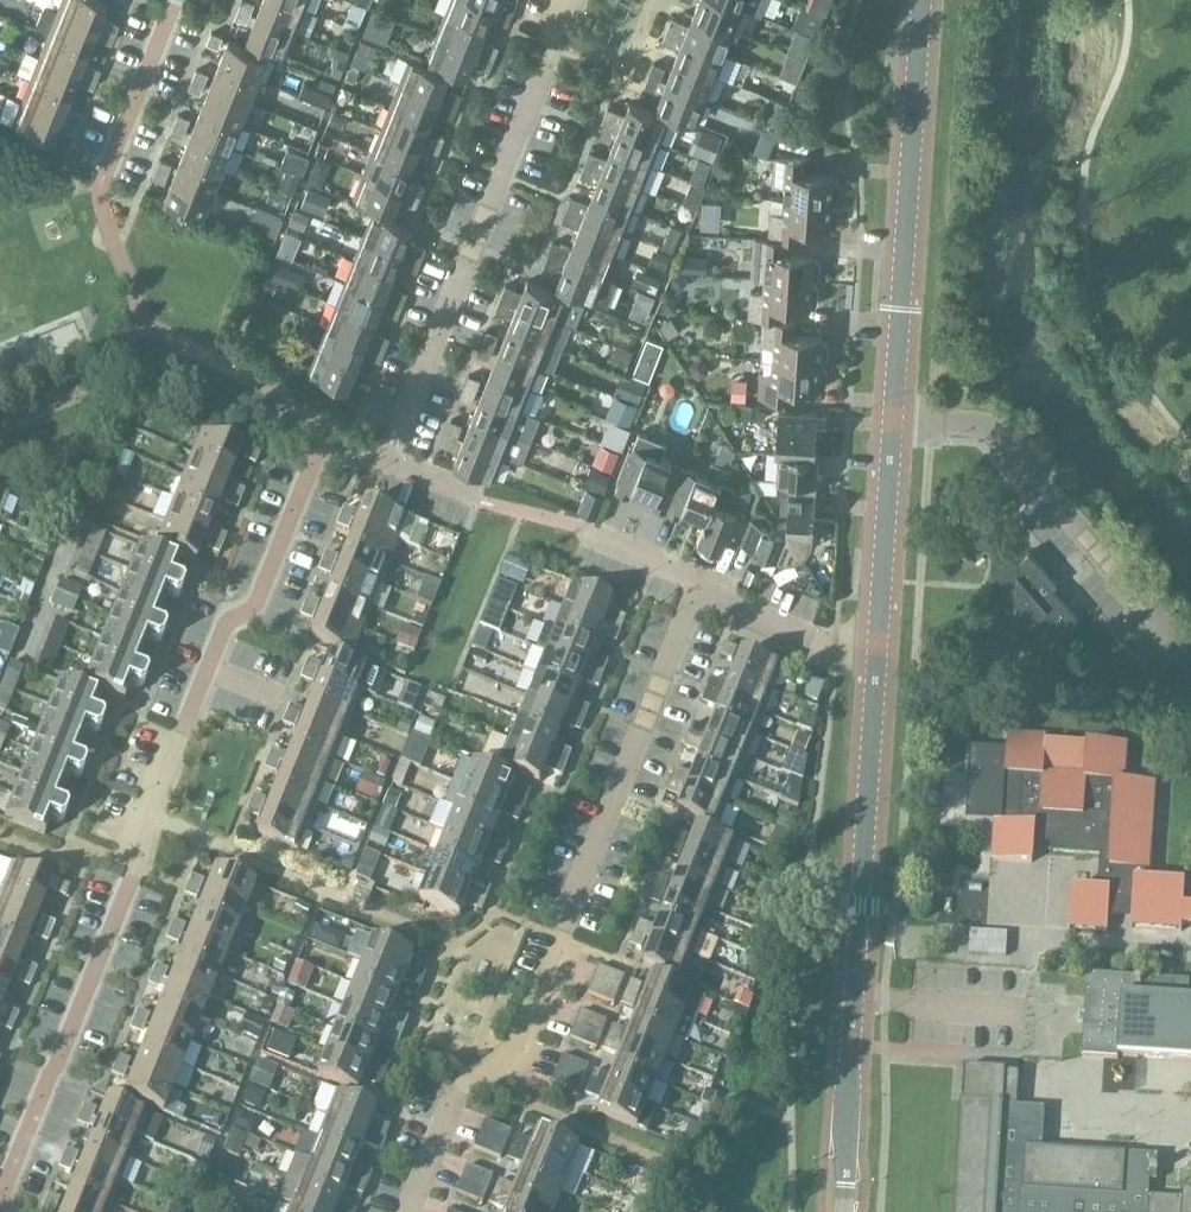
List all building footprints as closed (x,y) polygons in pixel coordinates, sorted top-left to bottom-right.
[(56,10),(96,26),(105,3),(98,0),(60,0),(56,10)] [(243,0),(240,9),(249,13),(253,4),(243,0)] [(256,16),(296,32),(305,9),(281,0),(262,0),(256,16)] [(305,9),(309,0),(281,0),(305,9)] [(355,2),(370,8),(374,0),(356,0),(355,2)] [(446,13),(486,30),(490,19),(507,26),(512,14),(477,0),(451,0),(446,13)] [(512,14),(517,2),(513,0),(477,0),(512,14)] [(693,15),(734,32),(743,9),(720,0),(699,0),(693,15)] [(743,9),(762,17),(769,0),(720,0),(743,9)] [(804,7),(825,15),(826,16),(831,4),(820,0),(807,0),(804,7)] [(352,2),(343,25),(358,30),(366,9),(367,8),(352,2)] [(249,13),(240,9),(235,20),(245,23),(249,13)] [(56,10),(47,33),(87,49),(96,26),(56,10)] [(446,13),(437,36),(476,52),(486,30),(446,13)] [(672,19),(667,31),(725,54),(734,32),(693,15),(689,25),(672,19)] [(797,15),(792,28),(815,38),(817,34),(821,25),(797,15)] [(296,32),(256,16),(247,39),(286,55),(296,32)] [(106,20),(103,29),(113,33),(117,24),(106,20)] [(113,33),(103,29),(99,38),(109,42),(113,33)] [(679,50),(675,60),(715,77),(725,54),(667,31),(661,43),(679,50)] [(47,33),(38,55),(77,71),(87,49),(47,33)] [(207,43),(217,47),(221,37),(211,33),(207,43)] [(476,52),(437,36),(427,60),(467,75),(472,64),(489,70),(494,59),(483,55),(476,52)] [(799,38),(793,54),(807,59),(813,44),(799,38)] [(228,40),(218,63),(259,79),(268,56),(228,40)] [(361,41),(357,50),(372,55),(373,56),(376,47),(361,41)] [(488,42),(483,55),(494,59),(499,46),(488,42)] [(336,48),(327,71),(339,76),(349,53),(336,48)] [(27,52),(19,71),(29,76),(29,78),(68,94),(77,71),(38,55),(37,56),(27,52)] [(408,60),(399,83),(439,99),(449,76),(408,60)] [(675,60),(665,82),(706,99),(715,77),(675,60)] [(789,62),(783,77),(797,83),(804,67),(789,62)] [(218,63),(209,86),(250,102),(259,79),(218,63)] [(653,64),(649,75),(660,79),(664,69),(653,64)] [(88,65),(84,74),(95,79),(99,69),(88,65)] [(196,70),(193,79),(202,83),(206,74),(196,70)] [(95,79),(84,74),(81,84),(91,88),(95,79)] [(660,79),(649,75),(644,88),(655,92),(660,79)] [(29,78),(20,100),(59,116),(68,94),(29,78)] [(202,83),(193,79),(189,89),(199,93),(202,83)] [(797,84),(797,83),(789,79),(781,97),(790,101),(791,98),(793,94),(797,84)] [(706,99),(665,82),(656,106),(697,122),(706,99)] [(399,83),(390,106),(430,122),(439,99),(399,83)] [(209,86),(200,108),(241,124),(250,102),(209,86)] [(315,91),(312,100),(326,105),(332,91),(323,87),(315,91)] [(342,88),(337,101),(344,104),(346,98),(350,97),(352,92),(342,88)] [(451,90),(447,102),(458,106),(462,94),(451,90)] [(59,116),(20,100),(10,124),(24,130),(50,140),(59,116)] [(775,100),(766,122),(779,128),(785,114),(788,105),(775,100)] [(447,102),(442,114),(453,119),(458,106),(447,102)] [(607,108),(603,119),(660,142),(669,119),(629,103),(624,114),(607,108)] [(390,106),(381,128),(421,144),(426,133),(430,122),(390,106)] [(200,108),(191,131),(232,147),(241,124),(200,108)] [(70,110),(66,119),(77,123),(81,114),(70,110)] [(333,110),(329,122),(342,127),(347,115),(333,110)] [(178,115),(175,124),(185,128),(188,119),(178,115)] [(77,123),(66,119),(63,128),(73,132),(77,123)] [(614,139),(610,149),(651,165),(660,142),(603,119),(597,132),(614,139)] [(766,122),(760,135),(767,138),(774,141),(779,128),(766,122)] [(185,128),(175,124),(171,133),(181,137),(185,128)] [(381,128),(372,151),(412,167),(421,144),(381,128)] [(191,131),(182,153),(222,169),(232,147),(191,131)] [(702,132),(693,156),(699,158),(713,163),(722,140),(702,132)] [(433,136),(428,147),(439,152),(444,140),(433,136)] [(320,143),(317,152),(327,156),(331,147),(320,143)] [(439,152),(428,147),(423,160),(435,164),(439,152)] [(310,157),(288,149),(281,166),(288,169),(301,174),(303,175),(310,157)] [(589,152),(585,164),(642,187),(651,165),(610,149),(606,159),(589,152)] [(372,151),(363,174),(421,197),(426,185),(408,178),(412,167),(372,151)] [(182,153),(173,176),(213,192),(222,169),(182,153)] [(699,158),(690,181),(693,182),(704,186),(713,163),(699,158)] [(775,158),(773,185),(786,185),(785,200),(832,203),(832,198),(836,198),(840,195),(841,182),(837,178),(833,178),(834,176),(806,174),(807,160),(775,158)] [(160,160),(157,169),(166,173),(170,164),(160,160)] [(596,184),(592,194),(633,210),(642,187),(585,164),(579,177),(596,184)] [(720,167),(718,184),(730,185),(731,168),(720,167)] [(311,168),(306,182),(320,188),(323,180),(321,172),(311,168)] [(166,173),(157,169),(153,178),(163,182),(166,173)] [(288,169),(284,179),(297,184),(301,174),(288,169)] [(421,197),(363,174),(353,197),(393,213),(398,202),(417,209),(421,197)] [(213,192),(173,176),(164,199),(204,215),(213,192)] [(693,182),(684,203),(698,209),(706,188),(704,186),(693,182)] [(309,189),(303,204),(326,214),(332,198),(309,189)] [(571,197),(566,209),(623,232),(633,210),(592,194),(588,204),(571,197)] [(705,200),(704,228),(721,229),(722,201),(705,200)] [(771,212),(769,239),(787,241),(801,241),(802,227),(830,229),(830,224),(834,225),(838,221),(839,209),(835,205),(832,204),(832,203),(785,200),(784,213),(771,212)] [(255,208),(249,223),(276,234),(282,219),(255,208)] [(291,216),(288,222),(304,229),(310,214),(294,208),(294,209),(291,216)] [(578,228),(574,239),(614,255),(623,232),(566,209),(561,222),(578,228)] [(372,212),(363,236),(422,259),(426,248),(407,241),(412,228),(372,212)] [(655,219),(651,228),(661,233),(658,241),(674,248),(681,229),(655,219)] [(285,235),(277,254),(288,258),(296,239),(285,235)] [(363,236),(354,258),(394,274),(398,265),(416,272),(422,259),(363,236)] [(753,265),(752,278),(765,279),(812,282),(813,279),(817,279),(821,275),(821,263),(818,259),(814,259),(814,256),(786,254),(787,241),(769,239),(755,238),(753,265)] [(553,243),(548,255),(605,277),(614,255),(574,239),(570,250),(553,243)] [(655,248),(650,262),(666,268),(672,254),(655,248)] [(682,254),(675,270),(706,272),(707,256),(682,254)] [(605,277),(548,255),(543,267),(560,274),(556,285),(609,306),(618,283),(605,277)] [(354,258),(345,281),(391,300),(403,305),(408,293),(389,286),(394,274),(354,258)] [(275,263),(272,271),(281,275),(285,266),(275,263)] [(639,267),(633,281),(657,291),(663,276),(639,267)] [(269,277),(264,290),(273,294),(279,281),(269,277)] [(764,293),(751,292),(749,318),(763,319),(781,320),(782,308),(811,309),(811,305),(815,305),(819,302),(820,289),(816,285),(812,285),(812,282),(765,279),(764,293)] [(345,281),(336,304),(376,320),(380,309),(387,312),(391,300),(345,281)] [(517,304),(557,320),(567,297),(527,281),(517,304)] [(505,286),(500,298),(511,302),(516,290),(505,286)] [(636,294),(630,311),(646,317),(653,301),(636,294)] [(678,297),(664,296),(663,310),(677,311),(678,297)] [(512,317),(508,327),(564,349),(573,327),(557,320),(517,304),(511,302),(500,298),(495,310),(512,317)] [(403,305),(391,300),(387,312),(398,316),(403,305)] [(367,342),(373,345),(385,350),(390,338),(371,330),(376,320),(336,304),(327,326),(367,342)] [(673,318),(661,325),(669,338),(681,331),(673,318)] [(795,321),(781,320),(763,319),(762,346),(775,347),(774,361),(821,364),(821,360),(825,360),(829,357),(830,344),(826,340),(822,340),(823,337),(794,335),(795,321)] [(327,326),(318,349),(358,365),(367,342),(327,326)] [(499,350),(539,366),(554,372),(564,349),(508,327),(499,350)] [(487,331),(482,343),(493,347),(498,336),(487,331)] [(649,379),(663,343),(649,337),(634,373),(649,379)] [(493,347),(482,343),(477,355),(488,360),(493,347)] [(615,343),(606,366),(624,373),(633,350),(615,343)] [(385,350),(373,345),(368,358),(380,362),(385,350)] [(358,365),(318,349),(308,373),(348,389),(358,365)] [(499,350),(490,372),(530,388),(539,366),(499,350)] [(298,367),(306,371),(309,364),(301,360),(298,367)] [(760,373),(758,401),(790,403),(791,390),(819,391),(819,386),(823,386),(827,383),(828,370),(824,366),(821,366),(821,364),(774,361),(773,374),(760,373)] [(490,372),(481,395),(521,411),(530,388),(490,372)] [(469,376),(464,388),(475,392),(480,381),(469,376)] [(623,376),(617,394),(642,403),(649,385),(623,376)] [(355,391),(366,396),(371,384),(360,379),(355,391)] [(735,382),(734,400),(750,401),(751,383),(735,382)] [(475,392),(464,388),(459,400),(470,405),(475,392)] [(481,395),(472,417),(532,441),(541,419),(521,411),(481,395)] [(617,397),(609,418),(633,427),(641,407),(617,397)] [(738,404),(737,416),(743,416),(743,417),(759,418),(760,404),(744,403),(744,404),(738,404)] [(779,412),(775,452),(776,452),(776,453),(779,453),(779,452),(815,455),(817,431),(825,431),(827,416),(779,412)] [(712,413),(707,413),(702,424),(710,425),(718,423),(712,413)] [(472,417),(463,440),(503,456),(523,463),(532,441),(472,417)] [(450,422),(446,433),(457,438),(461,427),(450,422)] [(619,424),(612,443),(625,448),(632,429),(619,424)] [(199,432),(190,456),(230,472),(240,448),(199,432)] [(457,438),(446,433),(441,445),(458,452),(453,463),(493,479),(503,456),(463,440),(457,438)] [(651,507),(666,513),(684,468),(663,459),(668,446),(639,434),(615,492),(628,497),(631,490),(654,499),(651,507)] [(745,441),(743,438),(738,438),(735,442),(736,446),(739,448),(743,448),(746,445),(745,441)] [(607,445),(601,458),(617,465),(622,451),(607,445)] [(257,455),(246,451),(242,462),(253,466),(257,455)] [(775,452),(775,453),(779,453),(777,479),(778,479),(778,492),(782,492),(789,493),(816,495),(818,455),(815,455),(779,452),(779,453),(776,453),(776,452),(775,452)] [(190,456),(181,478),(221,494),(230,472),(190,456)] [(682,511),(705,521),(706,519),(706,520),(721,484),(727,469),(712,463),(706,477),(684,468),(666,513),(679,519),(682,511)] [(582,486),(586,488),(602,494),(610,475),(590,467),(582,486)] [(181,478),(172,501),(213,517),(221,494),(181,478)] [(727,538),(739,543),(750,518),(739,514),(737,490),(721,484),(706,520),(706,519),(705,521),(697,539),(722,551),(727,538)] [(231,488),(228,498),(238,502),(242,492),(231,488)] [(587,489),(578,512),(595,519),(604,496),(587,489)] [(782,492),(780,521),(802,558),(803,557),(807,554),(811,547),(812,540),(816,495),(789,493),(782,492)] [(3,515),(10,497),(0,493),(0,514),(3,515)] [(238,502),(228,498),(224,507),(235,511),(238,502)] [(172,501),(163,523),(204,539),(213,517),(172,501)] [(353,513),(350,521),(357,525),(397,540),(398,540),(411,545),(420,522),(407,517),(366,501),(361,516),(353,513)] [(343,508),(339,517),(350,521),(353,513),(343,508)] [(750,518),(739,543),(774,558),(783,561),(790,562),(797,560),(802,558),(780,521),(753,510),(750,518)] [(49,513),(44,525),(56,530),(61,517),(49,513)] [(350,521),(339,517),(335,527),(346,531),(350,521)] [(204,539),(163,523),(154,547),(194,563),(204,539)] [(357,525),(348,547),(388,563),(397,540),(357,525)] [(91,530),(82,553),(94,557),(103,534),(91,530)] [(213,534),(210,543),(220,547),(224,538),(213,534)] [(220,547),(210,543),(206,552),(217,557),(220,547)] [(348,547),(339,569),(379,585),(388,563),(348,547)] [(138,548),(83,686),(123,701),(129,686),(132,678),(135,671),(147,641),(150,633),(153,626),(166,595),(169,588),(171,581),(178,564),(138,548)] [(117,557),(105,552),(102,559),(114,564),(117,557)] [(94,557),(82,553),(73,575),(85,580),(94,557)] [(325,553),(321,562),(332,566),(336,558),(325,553)] [(988,595),(986,629),(1012,631),(1012,634),(1015,634),(1017,632),(1023,639),(1035,653),(1076,619),(1059,600),(1051,590),(1056,586),(1046,575),(1028,553),(1019,561),(991,559),(990,571),(988,593),(988,595)] [(509,559),(501,578),(525,588),(533,569),(509,559)] [(332,566),(321,562),(317,572),(328,576),(332,566)] [(339,569),(331,592),(371,608),(379,585),(339,569)] [(423,579),(418,591),(431,596),(436,584),(423,579)] [(169,588),(166,595),(173,598),(177,597),(181,589),(179,584),(171,581),(169,588)] [(499,581),(490,604),(509,611),(518,589),(499,581)] [(59,583),(54,595),(76,603),(80,591),(59,583)] [(572,583),(562,607),(620,630),(625,617),(608,610),(612,599),(572,583)] [(331,592),(322,615),(362,630),(371,608),(331,592)] [(16,595),(13,603),(25,608),(28,599),(16,595)] [(76,603),(54,595),(49,606),(71,615),(76,603)] [(307,599),(304,607),(314,611),(318,603),(307,599)] [(490,604),(480,626),(500,634),(509,611),(490,604)] [(314,611),(304,607),(299,617),(310,622),(314,611)] [(562,607),(553,629),(594,645),(598,634),(615,640),(620,630),(562,607)] [(362,630),(322,615),(312,638),(352,654),(362,630)] [(417,615),(413,625),(422,629),(426,619),(417,615)] [(54,621),(45,644),(57,649),(66,626),(54,621)] [(153,626),(150,633),(147,641),(155,644),(160,642),(163,634),(161,629),(153,626)] [(553,629),(544,652),(602,675),(607,662),(590,655),(594,645),(553,629)] [(479,630),(471,649),(484,654),(485,654),(493,635),(479,630)] [(417,640),(402,634),(398,645),(412,651),(413,651),(417,640)] [(0,640),(0,653),(9,656),(14,645),(0,640)] [(57,649),(45,644),(36,667),(48,672),(57,649)] [(720,656),(730,660),(735,649),(724,644),(720,656)] [(471,649),(465,665),(478,670),(484,654),(471,649)] [(544,652),(535,675),(576,691),(580,680),(597,687),(602,675),(544,652)] [(742,652),(732,675),(773,691),(782,668),(742,652)] [(331,653),(322,677),(362,693),(376,698),(385,675),(371,669),(331,653)] [(308,660),(304,670),(315,674),(319,664),(308,660)] [(0,685),(0,687),(11,692),(20,669),(9,664),(0,685)] [(315,674),(304,670),(301,679),(312,683),(315,674)] [(135,671),(132,678),(129,686),(138,689),(142,687),(145,679),(143,674),(135,671)] [(567,713),(573,715),(584,720),(589,707),(572,700),(576,691),(535,675),(527,697),(567,713)] [(711,678),(706,691),(764,714),(773,691),(732,675),(728,685),(711,678)] [(322,677),(313,699),(353,715),(362,693),(322,677)] [(817,702),(824,684),(812,679),(804,697),(817,702)] [(71,768),(73,760),(86,730),(88,723),(91,716),(98,699),(58,683),(5,820),(43,836),(50,820),(53,813),(56,805),(68,775),(71,768)] [(0,687),(0,714),(2,715),(11,692),(0,687)] [(719,709),(714,720),(755,736),(764,714),(706,691),(701,703),(719,709)] [(431,692),(425,709),(440,715),(447,698),(431,692)] [(418,700),(403,695),(399,706),(413,712),(418,700)] [(527,697),(518,720),(558,736),(567,713),(527,697)] [(313,699),(304,722),(344,738),(353,715),(313,699)] [(290,705),(287,715),(297,719),(301,710),(290,705)] [(297,719),(287,715),(283,724),(294,728),(297,719)] [(584,720),(573,715),(568,727),(579,731),(584,720)] [(88,723),(86,730),(94,733),(99,731),(102,724),(100,720),(91,716),(88,723)] [(804,717),(799,728),(811,733),(816,722),(804,717)] [(13,718),(10,726),(24,731),(27,723),(13,718)] [(404,720),(398,734),(408,737),(413,723),(404,720)] [(419,720),(413,734),(419,737),(430,741),(436,726),(419,720)] [(558,736),(518,720),(509,742),(549,758),(554,760),(559,748),(554,746),(558,736)] [(693,724),(688,736),(746,759),(755,736),(714,720),(710,731),(693,724)] [(304,722),(295,744),(335,760),(344,738),(304,722)] [(411,733),(400,761),(419,768),(430,741),(419,737),(413,734),(411,733)] [(799,734),(793,749),(805,754),(812,740),(799,734)] [(964,819),(994,821),(994,824),(996,824),(993,859),(992,859),(992,860),(1031,863),(1033,840),(1038,840),(1050,841),(1049,852),(1051,852),(1052,850),(1097,854),(1097,855),(1099,856),(1096,891),(1072,889),(1069,930),(1071,930),(1071,928),(1106,930),(1106,932),(1108,932),(1110,911),(1132,913),(1131,928),(1133,928),(1133,926),(1181,929),(1181,931),(1182,931),(1183,923),(1190,924),(1190,906),(1183,905),(1185,883),(1151,881),(1151,868),(1148,868),(1151,833),(1154,833),(1154,831),(1151,831),(1154,783),(1157,783),(1157,781),(1125,779),(1127,746),(1128,746),(1128,744),(1089,742),(1086,776),(1045,773),(1047,737),(1045,737),(1045,738),(1011,736),(1011,734),(1009,734),(1008,748),(968,745),(967,771),(964,819)] [(701,754),(696,765),(737,781),(746,759),(688,736),(684,747),(701,754)] [(549,758),(509,742),(499,766),(540,782),(544,770),(549,758)] [(295,744),(286,767),(326,783),(335,760),(295,744)] [(559,748),(554,760),(565,765),(571,752),(559,748)] [(272,750),(269,760),(280,764),(283,755),(272,750)] [(790,751),(781,773),(790,777),(801,781),(806,757),(790,751)] [(549,758),(544,770),(561,776),(565,765),(554,760),(549,758)] [(73,760),(71,768),(68,775),(77,779),(81,777),(84,769),(82,764),(73,760)] [(280,764),(269,760),(265,769),(276,774),(280,764)] [(465,787),(505,803),(522,810),(528,796),(511,789),(515,779),(466,760),(456,783),(465,787)] [(382,761),(376,774),(385,778),(390,764),(382,761)] [(675,769),(670,781),(728,804),(737,781),(696,765),(692,775),(675,769)] [(286,767),(277,789),(317,805),(326,783),(286,767)] [(397,772),(392,783),(402,788),(407,776),(397,772)] [(364,774),(356,795),(377,803),(385,783),(364,774)] [(790,777),(781,799),(796,805),(801,781),(790,777)] [(728,804),(670,781),(665,793),(682,800),(678,811),(718,827),(728,804)] [(465,787),(456,809),(496,825),(501,813),(505,803),(465,787)] [(277,789),(268,812),(308,828),(317,805),(277,789)] [(389,793),(383,806),(396,811),(402,798),(389,793)] [(254,796),(251,805),(262,809),(265,801),(254,796)] [(518,820),(522,810),(505,803),(501,813),(518,820)] [(56,805),(53,813),(50,820),(58,823),(63,821),(66,814),(64,809),(56,805)] [(262,809),(251,805),(247,814),(258,819),(262,809)] [(456,809),(447,832),(487,848),(496,825),(456,809)] [(783,810),(778,824),(786,827),(790,829),(795,815),(783,810)] [(308,828),(268,812),(259,835),(299,852),(308,828)] [(773,822),(769,831),(782,836),(786,827),(778,824),(773,822)] [(688,850),(728,866),(737,842),(697,826),(688,850)] [(374,829),(368,845),(385,852),(392,836),(374,829)] [(675,831),(670,844),(681,848),(685,835),(675,831)] [(447,832),(438,854),(478,870),(487,848),(447,832)] [(499,838),(494,851),(504,855),(509,842),(499,838)] [(681,848),(670,844),(666,855),(676,859),(681,848)] [(679,872),(719,888),(728,866),(688,850),(679,872)] [(366,851),(360,865),(371,869),(376,855),(366,851)] [(504,855),(494,851),(490,862),(500,866),(504,855)] [(469,893),(476,895),(486,900),(491,887),(474,881),(478,870),(438,854),(429,877),(469,893)] [(345,857),(341,868),(350,872),(354,860),(345,857)] [(12,864),(2,888),(42,904),(51,880),(30,872),(12,864)] [(213,869),(204,892),(245,908),(254,886),(213,869)] [(359,869),(356,874),(355,877),(359,879),(369,883),(370,880),(372,874),(359,869)] [(675,883),(670,895),(710,911),(719,888),(679,872),(675,883)] [(658,876),(653,888),(663,892),(665,893),(670,881),(658,876)] [(191,877),(187,886),(198,891),(201,881),(191,877)] [(469,893),(429,877),(420,900),(460,916),(465,904),(469,893)] [(353,896),(368,902),(374,885),(360,880),(353,896)] [(54,893),(65,897),(69,887),(58,882),(54,893)] [(198,891),(187,886),(184,895),(194,899),(198,891)] [(0,893),(0,913),(33,926),(42,904),(2,888),(0,893)] [(658,904),(663,892),(653,888),(648,900),(658,904)] [(204,892),(195,915),(236,931),(245,908),(204,892)] [(486,900),(476,895),(469,893),(465,904),(482,911),(486,900)] [(661,917),(701,934),(710,911),(670,895),(661,917)] [(763,896),(760,903),(771,907),(773,900),(763,896)] [(296,903),(292,914),(306,920),(311,909),(311,908),(299,904),(296,903)] [(24,949),(33,926),(0,913),(0,939),(24,949)] [(195,915),(186,938),(227,954),(236,931),(195,915)] [(645,937),(652,940),(692,956),(701,934),(661,917),(656,928),(639,921),(634,933),(645,937)] [(43,919),(39,929),(50,934),(54,924),(43,919)] [(758,921),(755,929),(766,934),(770,925),(758,921)] [(173,922),(169,931),(180,936),(183,926),(173,922)] [(319,926),(313,943),(323,947),(329,931),(319,926)] [(50,934),(39,929),(36,938),(47,942),(50,934)] [(1009,956),(1010,933),(973,930),(971,953),(1009,956)] [(180,936),(169,931),(165,940),(176,945),(180,936)] [(640,950),(645,937),(634,933),(629,946),(640,950)] [(186,938),(177,960),(218,976),(227,954),(186,938)] [(289,938),(286,946),(294,949),(297,941),(289,938)] [(373,938),(364,962),(404,978),(413,955),(413,954),(373,938)] [(15,971),(24,949),(0,939),(0,965),(15,971)] [(692,956),(652,940),(642,964),(683,980),(692,956)] [(750,943),(747,951),(760,957),(763,948),(750,943)] [(309,963),(335,974),(340,960),(314,950),(309,963)] [(751,955),(748,965),(758,969),(762,960),(751,955)] [(273,967),(284,971),(287,962),(276,958),(273,967)] [(177,960),(168,983),(208,999),(218,976),(177,960)] [(364,962),(355,985),(395,1001),(404,978),(364,962)] [(25,964),(21,974),(32,979),(36,969),(25,964)] [(297,964),(289,985),(303,991),(311,970),(297,964)] [(6,994),(15,971),(0,965),(0,991),(6,994)] [(598,965),(593,979),(619,990),(624,976),(598,965)] [(155,966),(151,976),(161,980),(165,970),(155,966)] [(416,968),(410,982),(421,986),(427,972),(416,968)] [(32,979),(21,974),(18,983),(29,987),(32,979)] [(1081,1056),(1118,1058),(1118,1055),(1190,1060),(1190,1000),(1189,1000),(1190,981),(1086,975),(1084,1021),(1081,1056)] [(161,980),(151,976),(147,985),(158,989),(161,980)] [(652,976),(643,999),(698,1021),(708,998),(652,976)] [(619,990),(593,979),(587,994),(613,1004),(619,990)] [(632,980),(627,992),(636,996),(641,984),(632,980)] [(421,986),(410,982),(406,992),(417,996),(421,986)] [(159,1005),(199,1022),(212,1026),(221,1004),(208,999),(168,983),(159,1005)] [(279,995),(283,987),(275,984),(272,992),(279,995)] [(355,985),(346,1007),(386,1023),(395,1001),(355,985)] [(282,991),(276,1007),(277,1007),(289,1012),(295,997),(282,991)] [(734,1005),(748,1011),(754,997),(739,991),(734,1005)] [(627,992),(622,1004),(631,1008),(636,996),(627,992)] [(266,999),(261,1011),(270,1015),(275,1003),(266,999)] [(634,1022),(674,1038),(689,1044),(698,1021),(643,999),(634,1022)] [(159,1005),(150,1028),(190,1044),(199,1022),(159,1005)] [(277,1007),(270,1027),(287,1033),(295,1014),(289,1012),(277,1007)] [(346,1007),(337,1030),(376,1046),(381,1035),(399,1042),(403,1030),(393,1026),(386,1023),(346,1007)] [(737,1007),(734,1017),(743,1021),(747,1010),(737,1007)] [(8,1010),(4,1019),(15,1024),(19,1014),(8,1010)] [(580,1010),(575,1024),(601,1035),(606,1020),(580,1010)] [(137,1012),(133,1021),(143,1025),(147,1016),(137,1012)] [(393,1026),(403,1030),(408,1019),(397,1015),(393,1026)] [(244,1017),(237,1035),(256,1042),(263,1024),(244,1017)] [(15,1024),(4,1019),(0,1028),(12,1033),(15,1024)] [(143,1025),(133,1021),(129,1030),(139,1034),(143,1025)] [(625,1044),(665,1060),(674,1038),(634,1022),(625,1044)] [(601,1035),(575,1024),(569,1038),(595,1049),(601,1035)] [(613,1025),(608,1037),(618,1041),(623,1029),(613,1025)] [(150,1028),(141,1050),(181,1067),(190,1044),(150,1028)] [(337,1030),(328,1053),(385,1076),(390,1063),(373,1056),(376,1046),(337,1030)] [(608,1037),(604,1049),(613,1053),(618,1041),(608,1037)] [(265,1040),(260,1052),(272,1057),(277,1045),(265,1040)] [(620,1056),(616,1067),(656,1083),(665,1060),(625,1044),(618,1041),(613,1053),(620,1056)] [(141,1050),(132,1073),(172,1089),(181,1067),(141,1050)] [(385,1076),(328,1053),(318,1076),(358,1092),(363,1080),(381,1087),(385,1076)] [(563,1054),(557,1069),(582,1079),(588,1064),(563,1054)] [(118,1057),(114,1066),(125,1070),(129,1061),(118,1057)] [(258,1060),(249,1083),(266,1090),(275,1067),(258,1060)] [(125,1070),(114,1066),(111,1075),(121,1079),(125,1070)] [(595,1070),(590,1083),(647,1106),(656,1083),(616,1067),(612,1077),(595,1070)] [(1045,1109),(1017,1107),(1019,1073),(1005,1072),(1005,1070),(962,1068),(960,1100),(954,1211),(1190,1211),(1190,1192),(1182,1191),(1182,1198),(1148,1196),(1149,1180),(1157,1181),(1158,1167),(1158,1155),(1125,1153),(1125,1155),(1043,1150),(1043,1142),(1045,1109)] [(582,1079),(557,1069),(551,1083),(577,1093),(582,1079)] [(132,1073),(122,1096),(163,1113),(173,1117),(177,1108),(167,1103),(172,1089),(132,1073)] [(647,1106),(590,1083),(585,1094),(602,1101),(597,1113),(648,1133),(657,1110),(647,1106)] [(247,1087),(239,1105),(254,1111),(262,1093),(247,1087)] [(337,1091),(328,1115),(385,1138),(390,1126),(373,1119),(378,1107),(337,1091)] [(707,1091),(703,1101),(712,1105),(716,1094),(707,1091)] [(97,1121),(137,1137),(155,1144),(164,1121),(147,1114),(106,1098),(97,1121)] [(84,1105),(80,1115),(89,1119),(93,1109),(84,1105)] [(233,1121),(230,1128),(245,1134),(251,1120),(236,1113),(233,1121)] [(89,1119),(80,1115),(76,1124),(86,1128),(89,1119)] [(328,1115),(319,1137),(359,1153),(364,1143),(381,1150),(385,1138),(328,1115)] [(703,1116),(698,1126),(704,1129),(710,1131),(713,1122),(714,1120),(708,1118),(703,1116)] [(485,1120),(480,1134),(506,1145),(511,1130),(485,1120)] [(97,1121),(88,1144),(128,1160),(137,1137),(97,1121)] [(229,1130),(221,1151),(239,1158),(247,1137),(229,1130)] [(513,1147),(570,1170),(579,1147),(539,1130),(534,1141),(518,1135),(513,1147)] [(506,1145),(480,1134),(474,1148),(500,1159),(506,1145)] [(319,1137),(310,1160),(367,1183),(372,1171),(355,1164),(359,1153),(319,1137)] [(203,1140),(198,1151),(211,1156),(215,1144),(203,1140)] [(687,1149),(686,1152),(699,1157),(703,1146),(698,1144),(695,1143),(689,1146),(687,1149)] [(88,1144),(79,1166),(119,1182),(128,1160),(88,1144)] [(520,1176),(561,1192),(570,1170),(513,1147),(508,1160),(524,1166),(520,1176)] [(66,1150),(62,1160),(71,1164),(75,1154),(66,1150)] [(297,1154),(288,1177),(341,1198),(345,1188),(363,1195),(367,1183),(310,1160),(297,1154)] [(219,1158),(213,1174),(227,1179),(233,1163),(219,1158)] [(71,1164),(62,1160),(58,1168),(68,1172),(71,1164)] [(468,1164),(462,1179),(488,1189),(494,1175),(468,1164)] [(79,1166),(70,1189),(110,1205),(119,1182),(79,1166)] [(197,1166),(190,1185),(198,1189),(206,1170),(197,1166)] [(645,1173),(636,1197),(640,1199),(651,1203),(660,1179),(645,1173)] [(545,1211),(553,1211),(561,1192),(520,1176),(516,1187),(500,1180),(495,1192),(545,1211)] [(292,1205),(310,1211),(343,1211),(337,1209),(341,1198),(288,1177),(279,1199),(292,1205)] [(488,1189),(462,1179),(456,1193),(482,1204),(488,1189)] [(209,1181),(203,1196),(217,1202),(223,1186),(209,1181)] [(61,1211),(63,1211),(107,1211),(110,1205),(70,1189),(61,1211)] [(495,1192),(490,1204),(506,1211),(545,1211),(495,1192)] [(47,1196),(43,1205),(53,1209),(57,1200),(47,1196)] [(181,1206),(189,1210),(193,1199),(186,1196),(181,1206)]
